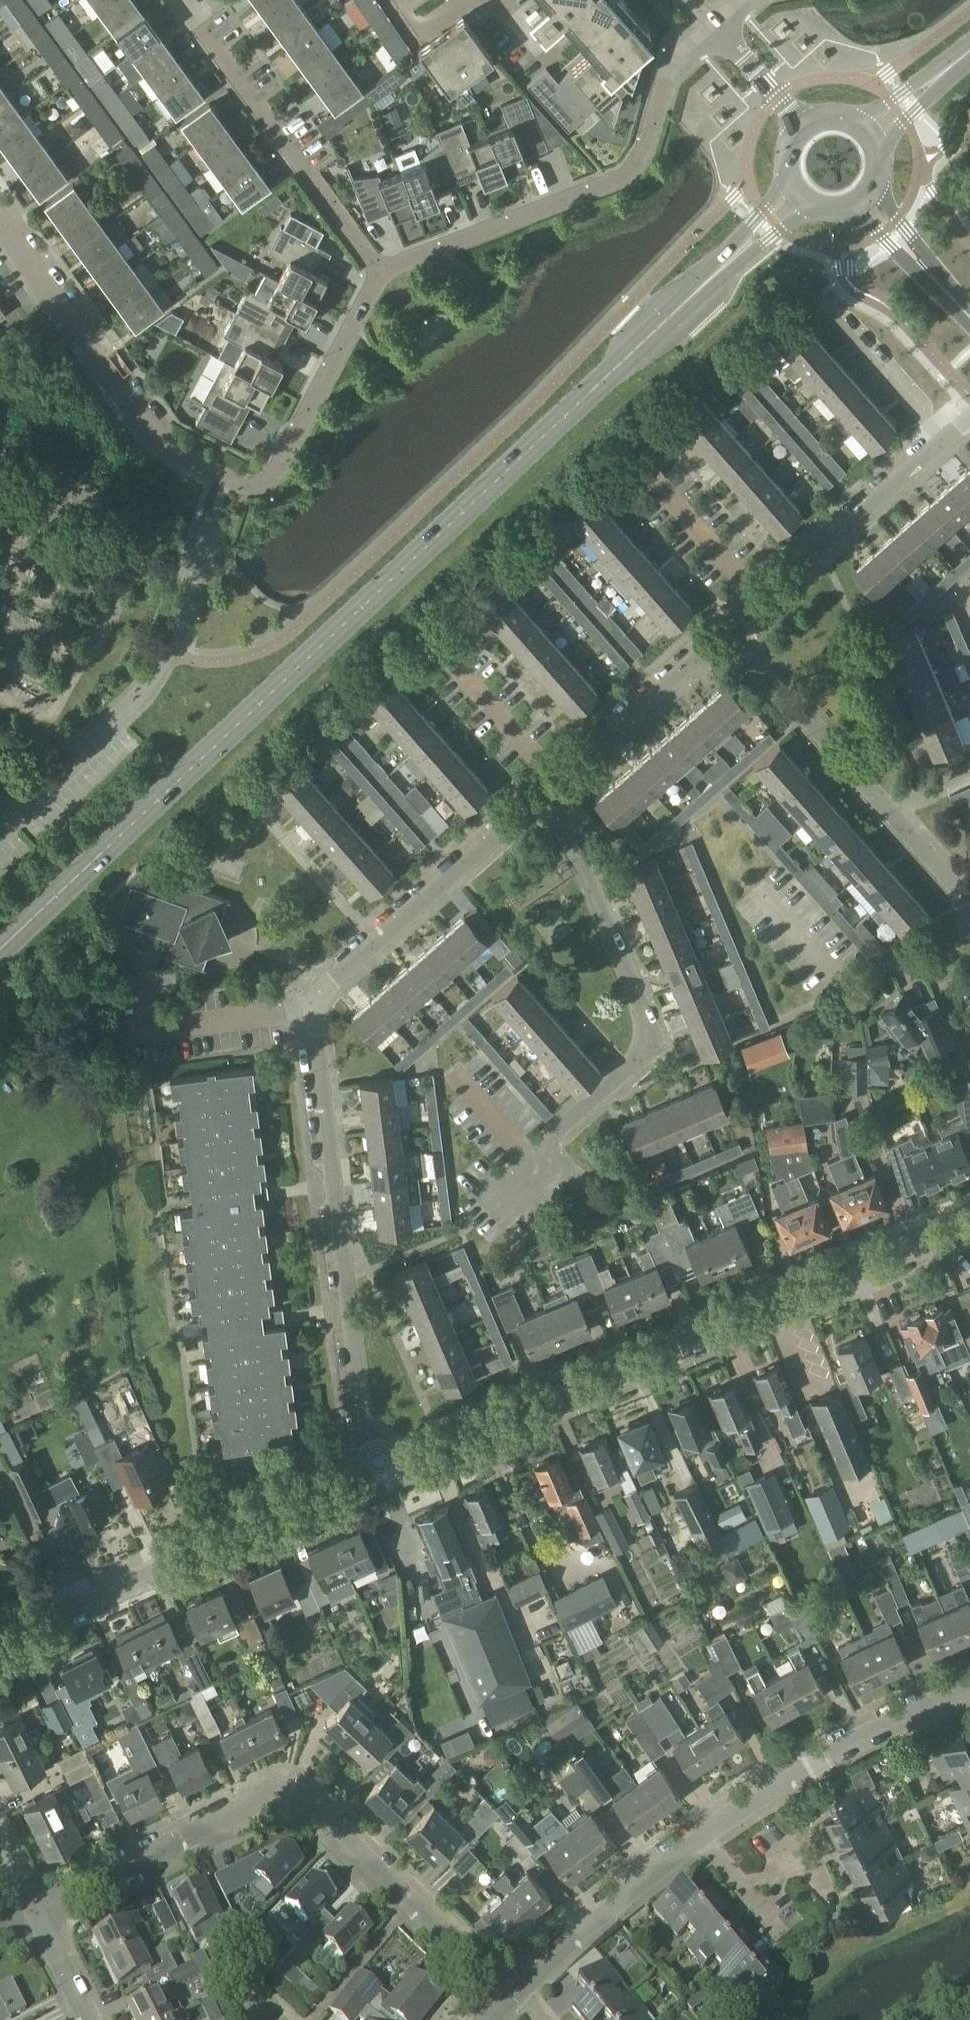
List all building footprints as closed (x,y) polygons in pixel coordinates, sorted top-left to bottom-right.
[(33,13),(24,0),(8,0),(5,2),(20,22),(33,13)] [(40,13),(53,4),(50,0),(30,0),(40,13)] [(118,0),(92,0),(101,12),(118,0)] [(143,13),(134,0),(118,0),(101,12),(116,32),(143,13)] [(302,7),(297,0),(269,0),(260,7),(274,27),(302,7)] [(382,10),(375,0),(356,0),(369,19),(382,10)] [(556,15),(590,53),(557,82),(545,68),(526,85),(567,131),(598,104),(610,117),(620,90),(618,88),(625,82),(626,82),(628,82),(628,83),(629,84),(648,28),(623,0),(544,0),(547,3),(529,19),(533,23),(539,30),(556,15)] [(289,47),(317,27),(302,7),(274,27),(289,47)] [(382,39),(383,40),(396,31),(382,10),(369,19),(358,27),(359,28),(370,21),(382,39)] [(60,42),(73,32),(58,12),(45,21),(60,42)] [(35,42),(48,33),(33,13),(20,22),(35,42)] [(131,53),(158,33),(143,13),(116,32),(131,53)] [(491,58),(461,17),(417,49),(447,91),(491,58)] [(304,67),(332,47),(317,27),(289,47),(304,67)] [(396,31),(383,40),(398,62),(411,53),(396,31)] [(75,62),(88,52),(73,32),(60,42),(75,62)] [(50,63),(63,53),(48,33),(35,42),(50,63)] [(131,53),(117,63),(132,83),(146,73),(173,53),(165,42),(158,33),(131,53)] [(319,88),(347,67),(332,47),(304,67),(319,88)] [(90,82),(103,73),(88,52),(75,62),(90,82)] [(65,83),(77,74),(63,53),(50,63),(65,83)] [(161,93),(188,73),(173,53),(146,73),(161,93)] [(342,123),(405,78),(399,65),(315,124),(326,139),(344,126),(342,123)] [(347,67),(319,88),(334,108),(362,88),(347,67)] [(105,102),(118,93),(103,73),(90,82),(105,102)] [(188,73),(161,93),(176,114),(203,94),(188,73)] [(79,103),(92,94),(77,74),(65,83),(79,103)] [(120,123),(133,113),(138,110),(129,98),(123,89),(118,93),(105,102),(120,123)] [(22,114),(8,93),(0,99),(0,130),(22,114)] [(94,124),(107,114),(92,94),(79,103),(94,124)] [(489,135),(504,174),(527,165),(522,154),(544,145),(545,148),(547,148),(526,95),(500,105),(509,127),(489,135)] [(196,144),(224,123),(209,102),(181,123),(196,144)] [(133,113),(120,123),(135,144),(148,134),(133,113)] [(37,134),(22,114),(0,130),(0,142),(9,154),(37,134)] [(107,114),(94,124),(110,145),(123,135),(107,114)] [(460,121),(436,131),(457,183),(458,183),(456,180),(478,172),(482,183),(504,174),(489,135),(469,143),(460,121)] [(211,164),(239,143),(224,123),(196,144),(211,164)] [(414,148),(394,156),(400,170),(415,209),(438,200),(433,189),(455,181),(456,184),(457,183),(436,131),(435,131),(440,143),(418,159),(414,148)] [(24,175),(52,154),(37,134),(9,154),(24,175)] [(156,173),(169,163),(154,143),(141,152),(156,173)] [(226,184),(254,163),(239,143),(211,164),(226,184)] [(131,173),(144,164),(129,144),(116,153),(131,173)] [(335,152),(323,160),(329,170),(342,161),(335,152)] [(52,154),(24,175),(39,195),(67,175),(52,154)] [(169,163),(156,173),(171,193),(184,183),(194,176),(179,156),(169,163)] [(254,163),(226,184),(241,205),(270,184),(254,163)] [(145,194),(158,184),(144,164),(131,173),(145,194)] [(415,209),(400,170),(380,178),(378,174),(352,178),(348,166),(346,166),(367,219),(368,219),(367,215),(389,207),(393,218),(415,209)] [(186,213),(199,204),(184,183),(171,193),(186,213)] [(60,224),(88,204),(73,184),(45,204),(60,224)] [(160,214),(173,204),(158,184),(145,194),(160,214)] [(75,245),(103,225),(88,204),(60,224),(75,245)] [(175,234),(188,225),(173,204),(160,214),(175,234)] [(199,204),(186,213),(201,234),(214,225),(199,204)] [(280,226),(267,250),(288,261),(278,280),(315,300),(326,278),(315,273),(326,252),(329,254),(330,252),(315,245),(323,231),(290,213),(282,227),(280,226)] [(90,265),(118,245),(103,225),(75,245),(90,265)] [(130,243),(143,236),(138,225),(124,232),(130,243)] [(190,255),(203,245),(188,225),(175,234),(190,255)] [(148,258),(167,249),(162,240),(144,249),(148,258)] [(234,257),(210,244),(227,268),(227,269),(227,270),(240,260),(234,257)] [(105,286),(137,262),(131,254),(127,257),(118,245),(90,265),(105,286)] [(203,245),(190,255),(206,276),(218,266),(203,245)] [(120,306),(148,286),(133,266),(138,263),(137,262),(105,286),(120,306)] [(247,288),(235,311),(282,336),(293,315),(303,321),(315,300),(278,280),(265,273),(255,292),(247,288)] [(148,286),(120,306),(135,327),(163,307),(148,286)] [(197,295),(191,306),(204,313),(210,301),(197,295)] [(168,312),(154,323),(175,334),(183,318),(170,310),(168,312)] [(234,312),(222,334),(239,343),(243,345),(233,364),(224,359),(223,360),(270,384),(281,363),(270,358),(282,336),(235,311),(234,312)] [(786,355),(812,332),(795,313),(769,336),(786,355)] [(21,334),(16,326),(0,338),(0,349),(21,334)] [(803,374),(829,351),(812,332),(786,355),(803,374)] [(819,393),(846,369),(829,351),(803,374),(819,393)] [(258,405),(270,384),(223,360),(201,401),(190,395),(189,397),(239,423),(240,422),(237,420),(248,400),(258,405)] [(745,371),(756,383),(763,377),(763,376),(752,364),(745,371)] [(737,388),(744,382),(733,369),(726,376),(737,388)] [(836,411),(862,388),(846,369),(819,393),(836,411)] [(769,383),(761,390),(772,402),(780,395),(769,383)] [(750,388),(742,395),(753,407),(761,400),(750,388)] [(853,430),(879,407),(862,388),(836,411),(853,430)] [(692,439),(718,416),(701,397),(675,420),(692,439)] [(729,419),(743,408),(734,397),(721,408),(729,419)] [(785,402),(778,408),(789,421),(796,414),(785,402)] [(770,426),(777,419),(766,407),(759,414),(770,426)] [(879,407),(853,430),(870,449),(896,426),(879,407)] [(749,414),(735,428),(747,439),(760,425),(749,414)] [(708,458),(734,434),(718,416),(692,439),(708,458)] [(802,420),(794,427),(805,439),(813,433),(802,420)] [(786,444),(794,438),(783,425),(775,432),(786,444)] [(725,476),(751,453),(734,434),(708,458),(725,476)] [(818,439),(811,446),(821,458),(829,451),(818,439)] [(802,463),(810,456),(799,444),(792,451),(802,463)] [(741,495),(768,472),(751,453),(725,476),(741,495)] [(835,458),(827,464),(839,478),(846,471),(835,458)] [(819,482),(827,475),(816,462),(808,469),(819,482)] [(968,469),(949,485),(969,509),(969,471),(968,469)] [(758,514),(784,490),(768,472),(741,495),(758,514)] [(969,512),(969,509),(949,485),(930,502),(953,527),(969,512)] [(784,490),(758,514),(775,533),(801,509),(784,490)] [(582,536),(609,512),(592,493),(565,517),(582,536)] [(934,544),(953,527),(930,502),(912,518),(934,544)] [(599,554),(625,531),(609,512),(582,536),(599,554)] [(916,560),(934,544),(912,518),(893,534),(916,560)] [(558,521),(546,528),(560,550),(572,543),(558,521)] [(616,573),(642,550),(625,531),(599,554),(616,573)] [(897,576),(916,560),(893,534),(875,551),(897,576)] [(549,545),(541,551),(552,564),(559,557),(549,545)] [(529,549),(522,556),(533,568),(541,562),(529,549)] [(632,592),(658,568),(642,550),(616,573),(632,592)] [(878,593),(897,576),(875,551),(856,568),(878,593)] [(968,569),(969,567),(969,553),(961,561),(968,569)] [(565,563),(558,570),(568,582),(576,576),(565,563)] [(943,578),(949,585),(961,574),(955,567),(943,578)] [(546,568),(539,575),(550,587),(557,581),(546,568)] [(649,610),(675,587),(658,568),(632,592),(649,610)] [(488,619),(514,596),(497,577),(471,600),(488,619)] [(582,582),(574,589),(585,601),(592,594),(582,582)] [(924,594),(931,602),(943,591),(936,583),(924,594)] [(563,587),(555,594),(566,606),(573,599),(563,587)] [(675,587),(649,610),(666,629),(692,606),(675,587)] [(505,638),(531,615),(514,596),(488,619),(505,638)] [(533,608),(542,618),(556,607),(547,596),(533,608)] [(905,611),(912,618),(924,607),(918,600),(905,611)] [(591,607),(601,619),(609,613),(598,601),(591,607)] [(579,606),(572,612),(582,624),(589,618),(579,606)] [(969,626),(969,614),(962,606),(956,612),(969,626)] [(954,610),(945,614),(952,630),(961,626),(954,610)] [(521,657),(547,633),(531,615),(505,638),(521,657)] [(614,619),(607,626),(618,638),(625,631),(614,619)] [(595,624),(588,631),(599,643),(606,637),(595,624)] [(895,662),(926,649),(917,625),(885,638),(895,662)] [(538,675),(564,652),(547,633),(521,657),(538,675)] [(955,637),(961,652),(969,649),(969,647),(964,634),(955,637)] [(631,638),(623,644),(635,658),(635,657),(643,651),(642,650),(631,638)] [(611,643),(604,649),(616,662),(622,656),(611,643)] [(904,685),(936,672),(926,649),(895,662),(904,685)] [(555,694),(581,671),(564,652),(538,675),(555,694)] [(581,671),(555,694),(571,713),(598,690),(581,671)] [(914,708),(946,695),(936,672),(904,685),(914,708)] [(379,716),(405,692),(388,673),(362,697),(379,716)] [(707,701),(729,727),(748,710),(726,684),(707,701)] [(396,734),(422,711),(405,692),(379,716),(396,734)] [(923,731),(955,718),(946,695),(914,708),(923,731)] [(711,743),(729,727),(707,701),(688,718),(711,743)] [(422,711),(396,734),(412,753),(438,730),(422,711)] [(692,760),(711,743),(688,718),(670,734),(692,760)] [(955,718),(923,731),(933,754),(965,741),(955,718)] [(345,724),(338,731),(349,743),(356,737),(356,736),(345,724)] [(325,729),(318,736),(318,737),(329,749),(337,742),(326,730),(325,729)] [(429,771),(455,748),(438,730),(412,753),(429,771)] [(768,732),(757,742),(764,749),(775,738),(769,731),(768,732)] [(674,776),(692,760),(670,734),(651,751),(674,776)] [(362,743),(354,750),(365,762),(373,755),(372,755),(362,743)] [(779,744),(752,767),(753,767),(777,795),(804,772),(779,744)] [(445,790),(471,767),(455,748),(429,771),(445,790)] [(343,749),(335,755),(346,768),(353,761),(343,749)] [(749,749),(737,759),(744,767),(750,762),(756,756),(749,749)] [(293,758),(267,781),(284,800),(310,777),(310,778),(320,769),(303,750),(293,759),(293,758)] [(655,793),(674,776),(651,751),(632,767),(655,793)] [(378,762),(371,768),(381,780),(381,781),(389,774),(378,762)] [(730,765),(719,775),(726,783),(738,773),(731,765),(730,765)] [(359,767),(351,774),(362,786),(370,779),(359,767)] [(471,767),(445,790),(462,809),(488,786),(471,767)] [(636,809),(655,793),(632,767),(614,783),(636,809)] [(802,823),(828,800),(804,772),(777,795),(802,823)] [(310,777),(284,800),(300,819),(326,796),(310,778),(310,777)] [(395,780),(387,787),(398,799),(405,793),(395,780)] [(712,782),(700,792),(707,800),(719,789),(712,781),(712,782)] [(618,826),(636,809),(614,783),(595,800),(617,826),(618,826)] [(375,786),(368,792),(379,805),(386,798),(375,786)] [(951,794),(955,803),(969,797),(969,795),(966,787),(951,794)] [(736,793),(729,800),(748,822),(755,815),(736,793)] [(317,838),(343,814),(326,796),(300,819),(317,838)] [(694,798),(682,808),(689,816),(701,805),(694,798)] [(411,799),(403,806),(414,818),(422,811),(411,799)] [(826,851),(853,828),(828,800),(802,823),(826,851)] [(392,804),(384,811),(395,823),(403,816),(392,804)] [(333,856),(359,833),(343,814),(317,838),(333,856)] [(676,814),(664,825),(670,832),(682,822),(676,814)] [(427,818),(420,824),(431,838),(439,831),(438,831),(427,818)] [(761,822),(754,829),(772,850),(780,843),(780,842),(761,822)] [(408,823),(401,830),(412,842),(419,835),(408,823)] [(826,851),(819,858),(827,867),(834,860),(851,879),(878,855),(853,828),(826,851)] [(644,842),(651,849),(664,838),(657,830),(644,842)] [(350,875),(376,852),(359,833),(333,856),(350,875)] [(693,842),(683,846),(689,861),(699,857),(693,842)] [(786,849),(778,856),(797,878),(805,871),(786,849)] [(376,852),(350,875),(367,894),(393,871),(376,852)] [(876,907),(902,883),(878,855),(851,879),(876,907)] [(634,894),(665,880),(655,857),(624,870),(634,894)] [(702,865),(693,869),(699,884),(708,880),(702,865)] [(205,969),(206,968),(202,967),(207,953),(210,951),(209,948),(228,939),(219,919),(222,917),(221,914),(226,900),(229,901),(230,900),(137,867),(108,895),(113,936),(205,969)] [(811,877),(803,884),(822,905),(830,898),(811,877)] [(644,916),(675,903),(665,880),(634,894),(644,916)] [(781,880),(764,895),(792,926),(809,910),(781,880)] [(902,883),(876,907),(901,935),(927,912),(902,883)] [(712,888),(702,892),(709,907),(718,903),(712,888)] [(653,939),(685,926),(675,903),(644,916),(653,939)] [(835,905),(827,912),(846,933),(854,926),(835,905)] [(721,911),(712,915),(718,929),(728,925),(721,911)] [(763,940),(780,926),(768,912),(751,926),(763,940)] [(444,931),(467,957),(485,940),(499,956),(510,946),(485,918),(474,927),(463,914),(444,931)] [(663,962),(694,949),(685,926),(653,939),(663,962)] [(448,973),(467,957),(444,931),(425,947),(448,973)] [(731,933),(722,937),(728,952),(737,948),(731,933)] [(860,933),(852,940),(872,962),(879,955),(860,933)] [(430,990),(448,973),(425,947),(406,964),(430,990)] [(673,985),(704,972),(694,949),(663,962),(673,985)] [(741,956),(731,960),(732,961),(738,975),(747,971),(741,956)] [(506,963),(493,975),(500,982),(512,970),(506,963)] [(411,1006),(430,990),(406,964),(388,980),(411,1006)] [(704,972),(673,985),(682,1008),(714,995),(704,972)] [(507,1016),(533,993),(517,974),(490,997),(507,1016)] [(750,979),(741,983),(747,998),(757,994),(750,979)] [(392,1023),(411,1006),(388,980),(369,997),(392,1023)] [(477,989),(475,991),(481,998),(493,988),(487,980),(477,989)] [(524,1035),(550,1012),(533,993),(507,1016),(524,1035)] [(953,1043),(937,1005),(918,1013),(901,993),(879,1010),(886,1019),(882,1022),(893,1036),(897,1032),(904,1041),(915,1032),(921,1039),(927,1054),(953,1043)] [(692,1031),(723,1018),(714,995),(682,1008),(692,1031)] [(373,1040),(392,1023),(369,997),(350,1014),(373,1040)] [(457,1007),(456,1008),(463,1015),(475,1004),(468,997),(457,1007)] [(760,1002),(751,1006),(757,1021),(766,1017),(760,1002)] [(540,1054),(567,1031),(550,1012),(524,1035),(519,1040),(526,1048),(531,1043),(540,1054)] [(450,1013),(438,1024),(444,1031),(456,1020),(450,1013)] [(723,1018),(692,1031),(702,1054),(733,1041),(723,1018)] [(475,1024),(467,1031),(477,1042),(478,1043),(486,1037),(485,1036),(475,1024)] [(431,1030),(419,1041),(426,1048),(438,1037),(431,1030)] [(557,1072),(583,1049),(567,1031),(540,1054),(557,1072)] [(789,1055),(780,1031),(743,1046),(740,1047),(744,1056),(750,1070),(789,1055)] [(492,1043),(484,1050),(494,1061),(495,1062),(502,1055),(502,1054),(492,1043)] [(413,1046),(400,1057),(407,1065),(419,1054),(413,1046)] [(583,1049),(557,1072),(574,1092),(600,1069),(583,1049)] [(844,1057),(845,1089),(867,1089),(867,1056),(844,1057)] [(508,1062),(501,1068),(511,1080),(519,1074),(518,1073),(508,1062)] [(174,1078),(191,1209),(183,1210),(197,1316),(197,1317),(206,1316),(223,1448),(262,1443),(292,1439),(277,1324),(263,1326),(261,1310),(268,1309),(252,1186),(259,1185),(243,1069),(174,1078)] [(432,1073),(423,1074),(425,1091),(434,1090),(432,1073)] [(396,1104),(404,1103),(403,1092),(395,1093),(393,1078),(359,1082),(363,1107),(396,1103),(396,1104)] [(969,1085),(967,1079),(949,1087),(963,1118),(969,1115),(969,1085)] [(525,1080),(517,1087),(527,1098),(528,1099),(535,1092),(534,1091),(525,1080)] [(691,1093),(704,1125),(728,1115),(715,1083),(691,1093)] [(766,1091),(750,1092),(752,1120),(768,1119),(766,1091)] [(802,1121),(803,1123),(834,1119),(834,1118),(831,1091),(799,1096),(802,1121)] [(681,1135),(704,1125),(691,1093),(668,1103),(681,1135)] [(435,1098),(426,1100),(428,1116),(437,1115),(435,1099),(435,1098)] [(541,1099),(533,1105),(545,1118),(552,1112),(553,1112),(541,1099)] [(396,1103),(363,1107),(366,1132),(400,1128),(396,1104),(396,1103)] [(658,1145),(681,1135),(668,1103),(645,1113),(658,1145)] [(634,1155),(658,1145),(645,1113),(621,1123),(634,1155)] [(735,1133),(750,1128),(747,1118),(731,1123),(735,1133)] [(946,1178),(969,1168),(969,1165),(960,1142),(967,1139),(959,1120),(939,1128),(942,1136),(930,1141),(946,1178)] [(807,1149),(803,1123),(802,1121),(766,1127),(773,1179),(783,1175),(785,1179),(809,1235),(814,1233),(819,1235),(827,1232),(827,1230),(832,1228),(818,1194),(816,1195),(817,1196),(809,1200),(798,1174),(814,1167),(807,1149)] [(438,1123),(429,1124),(429,1125),(431,1140),(440,1139),(438,1123)] [(369,1157),(403,1152),(400,1128),(366,1132),(369,1157)] [(946,1178),(930,1141),(921,1145),(913,1143),(911,1137),(888,1147),(896,1173),(910,1167),(920,1189),(946,1178)] [(739,1141),(723,1148),(727,1158),(737,1153),(743,1151),(739,1141)] [(441,1148),(432,1149),(433,1153),(434,1165),(443,1164),(441,1148)] [(841,1155),(865,1212),(885,1203),(872,1173),(864,1177),(854,1151),(853,1150),(841,1155)] [(372,1181),(412,1176),(411,1166),(405,1167),(403,1152),(369,1157),(372,1181)] [(715,1152),(700,1158),(704,1167),(719,1161),(715,1152)] [(843,1221),(865,1212),(841,1155),(840,1156),(827,1161),(838,1188),(831,1191),(843,1221)] [(692,1161),(677,1168),(681,1177),(696,1171),(692,1161)] [(669,1171),(654,1178),(658,1187),(673,1181),(669,1171)] [(445,1172),(435,1173),(436,1174),(438,1189),(447,1188),(445,1173),(445,1172)] [(375,1206),(409,1202),(406,1178),(412,1177),(412,1176),(372,1181),(375,1206)] [(802,1238),(809,1235),(785,1179),(771,1185),(782,1211),(774,1214),(774,1212),(772,1213),(786,1247),(791,1245),(793,1246),(801,1243),(802,1238)] [(710,1231),(727,1270),(751,1260),(743,1242),(749,1240),(740,1220),(759,1212),(749,1190),(715,1204),(724,1226),(710,1231)] [(666,1191),(646,1199),(659,1229),(661,1228),(678,1270),(694,1263),(701,1281),(727,1270),(710,1231),(695,1238),(686,1217),(679,1220),(666,1191)] [(448,1197),(439,1198),(441,1214),(450,1213),(448,1197)] [(409,1202),(375,1206),(379,1231),(412,1227),(409,1202)] [(643,1268),(630,1274),(644,1306),(669,1295),(665,1285),(670,1283),(662,1265),(671,1262),(675,1271),(678,1270),(661,1228),(659,1229),(643,1235),(645,1242),(644,1242),(647,1249),(639,1252),(642,1262),(641,1263),(643,1268)] [(463,1245),(454,1248),(454,1249),(461,1264),(470,1260),(464,1244),(463,1245)] [(644,1306),(630,1273),(616,1280),(614,1275),(612,1275),(608,1265),(598,1269),(591,1252),(575,1258),(589,1294),(604,1287),(617,1317),(644,1306)] [(565,1291),(544,1299),(548,1307),(562,1340),(590,1328),(577,1299),(589,1294),(575,1258),(555,1267),(565,1291)] [(397,1274),(406,1298),(437,1285),(428,1262),(397,1274)] [(474,1268),(465,1272),(471,1287),(480,1283),(474,1268)] [(562,1340),(548,1307),(524,1317),(511,1285),(499,1290),(496,1282),(488,1285),(492,1294),(506,1329),(519,1324),(531,1353),(562,1340)] [(416,1321),(446,1308),(437,1285),(406,1298),(416,1321)] [(957,1293),(968,1319),(969,1317),(969,1287),(957,1293)] [(483,1291),(474,1295),(474,1296),(480,1310),(490,1306),(484,1292),(483,1291)] [(929,1325),(945,1361),(969,1350),(969,1343),(967,1335),(964,1336),(962,1331),(963,1330),(951,1304),(943,1308),(941,1302),(923,1311),(929,1325)] [(425,1343),(456,1331),(446,1308),(416,1321),(425,1343)] [(909,1322),(902,1325),(920,1362),(929,1359),(933,1368),(946,1363),(945,1361),(929,1325),(923,1311),(916,1314),(907,1319),(909,1322)] [(493,1314),(484,1318),(490,1333),(499,1329),(494,1315),(493,1314)] [(435,1366),(465,1354),(456,1331),(425,1343),(435,1366)] [(847,1365),(855,1383),(881,1372),(866,1336),(839,1348),(846,1365),(847,1365)] [(503,1337),(493,1341),(500,1356),(509,1352),(503,1338),(503,1337)] [(465,1354),(435,1366),(444,1390),(475,1377),(465,1354)] [(899,1362),(887,1367),(900,1399),(913,1394),(904,1373),(899,1362)] [(779,1364),(755,1374),(768,1403),(778,1399),(779,1398),(785,1412),(794,1434),(805,1429),(796,1407),(797,1407),(796,1406),(797,1406),(791,1394),(791,1393),(779,1364)] [(868,1414),(855,1383),(847,1365),(846,1365),(835,1370),(855,1420),(868,1414)] [(935,1404),(919,1367),(904,1373),(913,1394),(920,1411),(935,1404)] [(750,1413),(737,1382),(711,1393),(724,1424),(750,1413)] [(810,1400),(842,1476),(847,1473),(868,1465),(872,1463),(839,1388),(810,1400)] [(709,1431),(696,1399),(672,1410),(679,1425),(676,1426),(687,1451),(701,1445),(697,1436),(709,1431)] [(125,1478),(134,1498),(166,1483),(147,1441),(121,1453),(112,1434),(105,1437),(96,1418),(85,1423),(113,1484),(125,1478)] [(662,1454),(646,1420),(621,1431),(643,1480),(656,1474),(650,1459),(662,1454)] [(761,1444),(753,1423),(736,1430),(743,1450),(761,1444)] [(606,1437),(581,1448),(596,1481),(596,1480),(600,1488),(624,1477),(606,1437)] [(726,1458),(718,1442),(704,1449),(712,1465),(726,1458)] [(600,1527),(594,1513),(586,1495),(585,1495),(575,1472),(568,1475),(560,1457),(536,1467),(549,1497),(563,1491),(568,1502),(567,1503),(581,1535),(600,1527)] [(24,1458),(9,1465),(33,1514),(48,1506),(42,1494),(62,1485),(75,1513),(78,1511),(84,1524),(106,1514),(92,1484),(79,1490),(71,1473),(38,1489),(24,1460),(25,1459),(24,1458)] [(744,1483),(764,1528),(792,1516),(772,1470),(744,1483)] [(696,1482),(672,1493),(697,1544),(720,1532),(696,1482)] [(804,1495),(822,1539),(850,1527),(831,1484),(804,1495)] [(623,1492),(638,1522),(650,1515),(636,1485),(623,1492)] [(502,1517),(490,1487),(467,1497),(474,1512),(470,1514),(475,1528),(483,1525),(489,1539),(508,1531),(502,1517)] [(960,1503),(962,1509),(969,1526),(969,1498),(960,1503)] [(611,1504),(593,1512),(600,1527),(612,1554),(630,1546),(611,1504)] [(464,1604),(501,1693),(531,1680),(496,1591),(481,1597),(472,1577),(475,1576),(468,1559),(469,1559),(462,1543),(464,1542),(448,1505),(432,1512),(463,1584),(464,1604)] [(962,1509),(903,1535),(911,1553),(969,1527),(969,1526),(962,1509)] [(432,1512),(417,1519),(433,1555),(426,1558),(432,1572),(438,1570),(446,1588),(448,1587),(456,1607),(464,1604),(463,1584),(432,1512)] [(707,1563),(764,1535),(754,1515),(720,1532),(697,1544),(707,1563)] [(333,1541),(350,1579),(376,1568),(378,1573),(389,1568),(378,1542),(367,1547),(359,1529),(333,1541)] [(354,1589),(350,1579),(333,1541),(309,1551),(320,1574),(306,1580),(319,1609),(320,1608),(319,1604),(354,1589)] [(964,1555),(960,1545),(948,1550),(960,1580),(969,1576),(969,1570),(964,1555)] [(891,1586),(898,1604),(909,1600),(893,1559),(881,1564),(891,1586)] [(319,1609),(306,1580),(290,1587),(280,1565),(250,1578),(265,1612),(298,1597),(306,1615),(319,1609)] [(534,1570),(505,1584),(514,1603),(517,1602),(543,1589),(534,1570)] [(616,1603),(603,1577),(555,1600),(568,1626),(616,1603)] [(957,1641),(969,1636),(969,1598),(965,1584),(955,1588),(961,1604),(944,1611),(957,1641)] [(863,1632),(884,1675),(910,1663),(894,1630),(892,1631),(889,1624),(902,1618),(896,1605),(898,1604),(891,1586),(874,1594),(886,1619),(872,1626),(873,1628),(863,1632)] [(237,1612),(232,1614),(221,1591),(188,1606),(201,1635),(214,1629),(217,1637),(236,1629),(237,1628),(235,1622),(240,1620),(237,1612)] [(799,1599),(815,1631),(827,1625),(812,1593),(799,1599)] [(938,1595),(912,1605),(931,1652),(957,1641),(944,1611),(938,1595)] [(791,1621),(799,1638),(815,1631),(799,1599),(769,1613),(776,1628),(791,1621)] [(456,1607),(440,1614),(477,1703),(501,1693),(464,1604),(456,1607)] [(240,1620),(235,1622),(237,1628),(236,1629),(243,1644),(247,1642),(251,1653),(267,1646),(253,1614),(240,1620)] [(167,1616),(141,1629),(155,1658),(158,1657),(168,1652),(169,1654),(174,1652),(178,1654),(182,1663),(187,1660),(194,1674),(202,1689),(213,1684),(193,1642),(182,1648),(181,1645),(167,1616)] [(663,1641),(648,1616),(633,1625),(648,1650),(663,1641)] [(141,1629),(117,1641),(131,1669),(120,1674),(141,1717),(152,1712),(146,1699),(134,1675),(146,1669),(149,1673),(160,1668),(155,1658),(141,1629)] [(860,1687),(884,1675),(863,1632),(836,1645),(856,1687),(860,1685),(860,1687)] [(726,1634),(711,1641),(719,1657),(721,1656),(728,1672),(741,1666),(726,1634)] [(590,1643),(575,1647),(583,1678),(598,1674),(590,1643)] [(780,1675),(797,1707),(825,1692),(800,1644),(788,1651),(796,1666),(780,1675)] [(75,1690),(61,1697),(72,1721),(82,1742),(97,1736),(89,1721),(95,1719),(97,1718),(88,1702),(91,1701),(89,1697),(102,1690),(99,1684),(110,1679),(96,1652),(93,1654),(91,1650),(75,1659),(77,1662),(64,1669),(75,1690)] [(714,1671),(698,1681),(712,1703),(707,1706),(713,1715),(698,1725),(717,1754),(744,1736),(718,1696),(735,1686),(728,1672),(721,1656),(719,1657),(710,1661),(714,1671)] [(366,1689),(355,1677),(342,1665),(312,1679),(332,1700),(327,1706),(335,1714),(325,1724),(344,1743),(369,1717),(353,1702),(366,1689)] [(532,1683),(545,1679),(541,1666),(528,1669),(532,1683)] [(797,1707),(780,1675),(767,1682),(759,1667),(747,1673),(772,1720),(797,1707)] [(285,1688),(293,1702),(308,1694),(301,1680),(285,1688)] [(202,1689),(189,1696),(190,1699),(208,1735),(220,1729),(205,1698),(217,1692),(213,1684),(202,1689)] [(272,1691),(282,1714),(294,1709),(284,1685),(272,1691)] [(692,1769),(717,1754),(698,1725),(686,1733),(662,1695),(653,1700),(649,1694),(639,1700),(631,1686),(626,1689),(638,1708),(658,1738),(668,1731),(692,1769)] [(61,1697),(60,1695),(59,1695),(47,1701),(60,1727),(72,1721),(61,1697)] [(638,1708),(624,1717),(652,1759),(666,1749),(658,1738),(638,1708)] [(245,1722),(259,1751),(285,1738),(271,1710),(245,1722)] [(0,1726),(0,1757),(33,1741),(39,1738),(33,1726),(27,1730),(21,1716),(0,1726)] [(369,1717),(344,1743),(365,1763),(376,1752),(385,1760),(412,1732),(399,1719),(386,1733),(369,1717)] [(234,1763),(259,1751),(245,1722),(221,1734),(234,1763)] [(147,1745),(162,1776),(164,1775),(160,1767),(169,1762),(183,1788),(212,1773),(198,1746),(182,1754),(172,1735),(149,1746),(148,1745),(147,1745)] [(964,1735),(932,1751),(943,1775),(956,1769),(962,1781),(969,1777),(969,1747),(964,1735)] [(33,1741),(0,1757),(12,1783),(45,1767),(33,1741)] [(84,1744),(57,1758),(63,1770),(90,1756),(84,1744)] [(138,1774),(117,1786),(131,1814),(134,1813),(136,1817),(155,1807),(153,1803),(163,1798),(154,1780),(162,1776),(147,1745),(128,1755),(138,1774)] [(607,1780),(584,1749),(570,1759),(575,1766),(588,1785),(600,1800),(610,1793),(635,1827),(656,1812),(624,1768),(607,1780)] [(90,1756),(63,1770),(69,1781),(95,1768),(90,1756)] [(635,1782),(656,1812),(680,1794),(675,1787),(677,1786),(673,1781),(672,1782),(659,1765),(635,1782)] [(839,1814),(826,1820),(838,1843),(853,1835),(886,1819),(869,1786),(875,1783),(866,1765),(850,1773),(857,1787),(836,1798),(828,1802),(833,1811),(836,1810),(839,1814)] [(588,1785),(575,1766),(558,1777),(573,1798),(588,1785)] [(389,1771),(365,1795),(390,1819),(409,1799),(418,1808),(433,1792),(417,1777),(407,1788),(389,1771)] [(962,1781),(950,1787),(967,1823),(969,1821),(969,1777),(962,1781)] [(55,1791),(24,1806),(36,1830),(86,1806),(85,1805),(76,1809),(65,1786),(55,1791)] [(86,1806),(36,1830),(48,1853),(82,1836),(75,1821),(89,1814),(89,1812),(99,1808),(106,1822),(118,1816),(106,1793),(84,1803),(85,1805),(86,1806)] [(484,1797),(459,1823),(474,1837),(498,1811),(484,1797)] [(463,1831),(433,1803),(405,1832),(435,1860),(463,1831)] [(590,1811),(582,1817),(575,1807),(558,1819),(566,1829),(592,1860),(615,1842),(590,1811)] [(514,1831),(530,1851),(531,1850),(523,1841),(537,1829),(519,1808),(505,1820),(514,1830),(514,1831)] [(870,1871),(890,1861),(885,1850),(898,1843),(886,1819),(853,1835),(859,1848),(843,1856),(855,1879),(871,1871),(870,1871)] [(571,1877),(592,1860),(566,1829),(546,1845),(571,1877)] [(504,1839),(521,1859),(530,1851),(514,1831),(504,1839)] [(468,1844),(450,1863),(461,1874),(478,1856),(468,1844)] [(257,1857),(227,1872),(238,1894),(262,1882),(273,1893),(301,1866),(281,1846),(264,1863),(257,1857)] [(870,1871),(871,1871),(876,1883),(861,1891),(873,1915),(907,1898),(902,1886),(915,1880),(903,1855),(890,1861),(870,1871)] [(496,1877),(529,1914),(549,1895),(528,1871),(514,1883),(510,1879),(509,1875),(504,1870),(496,1877)] [(312,1876),(285,1904),(305,1924),(291,1938),(297,1943),(299,1946),(324,1921),(317,1915),(334,1897),(312,1876)] [(501,1894),(473,1919),(486,1934),(502,1920),(510,1930),(529,1914),(496,1877),(489,1883),(494,1890),(498,1891),(501,1894)] [(200,1885),(172,1898),(188,1933),(190,1932),(193,1938),(196,1945),(217,1935),(220,1941),(221,1941),(239,1932),(230,1913),(217,1919),(200,1885)] [(840,1909),(853,1897),(846,1889),(833,1902),(840,1909)] [(695,1939),(712,1926),(725,1915),(709,1895),(695,1906),(686,1895),(658,1917),(676,1938),(687,1929),(695,1939)] [(163,1935),(176,1930),(163,1904),(150,1910),(163,1935)] [(324,1921),(299,1946),(308,1954),(322,1940),(342,1960),(369,1932),(348,1911),(331,1928),(324,1921)] [(104,1966),(137,1949),(129,1933),(140,1928),(135,1918),(91,1940),(104,1966)] [(721,1970),(738,1957),(751,1945),(735,1925),(721,1937),(712,1926),(695,1939),(684,1947),(703,1970),(713,1961),(721,1970)] [(145,1945),(137,1949),(104,1966),(116,1991),(141,1978),(145,1986),(175,1972),(163,1948),(150,1955),(145,1945)] [(738,1957),(721,1970),(711,1979),(728,2000),(739,1992),(747,2001),(777,1976),(761,1956),(746,1967),(738,1957)] [(213,1965),(218,1977),(238,1969),(234,1957),(213,1965)] [(572,2009),(581,2019),(599,2019),(602,2018),(602,2017),(628,1995),(621,1985),(602,1963),(574,1986),(585,1998),(572,2009)] [(171,1989),(197,1977),(192,1965),(165,1977),(171,1989)] [(376,2019),(422,2019),(440,1997),(412,1975),(392,2001),(379,1992),(380,1991),(359,1975),(345,1993),(344,1993),(343,1994),(376,2019)] [(25,2010),(10,1981),(0,1986),(0,2019),(5,2019),(25,2010)] [(343,1994),(330,2011),(341,2019),(376,2019),(343,1994)] [(646,2016),(628,1995),(602,2017),(602,2018),(604,2019),(649,2019),(646,2016)] [(182,2014),(182,2012),(174,2016),(170,2006),(165,2008),(159,1996),(127,2011),(131,2019),(170,2019),(182,2014)] [(696,2009),(687,1998),(681,2003),(690,2014),(696,2009)]
